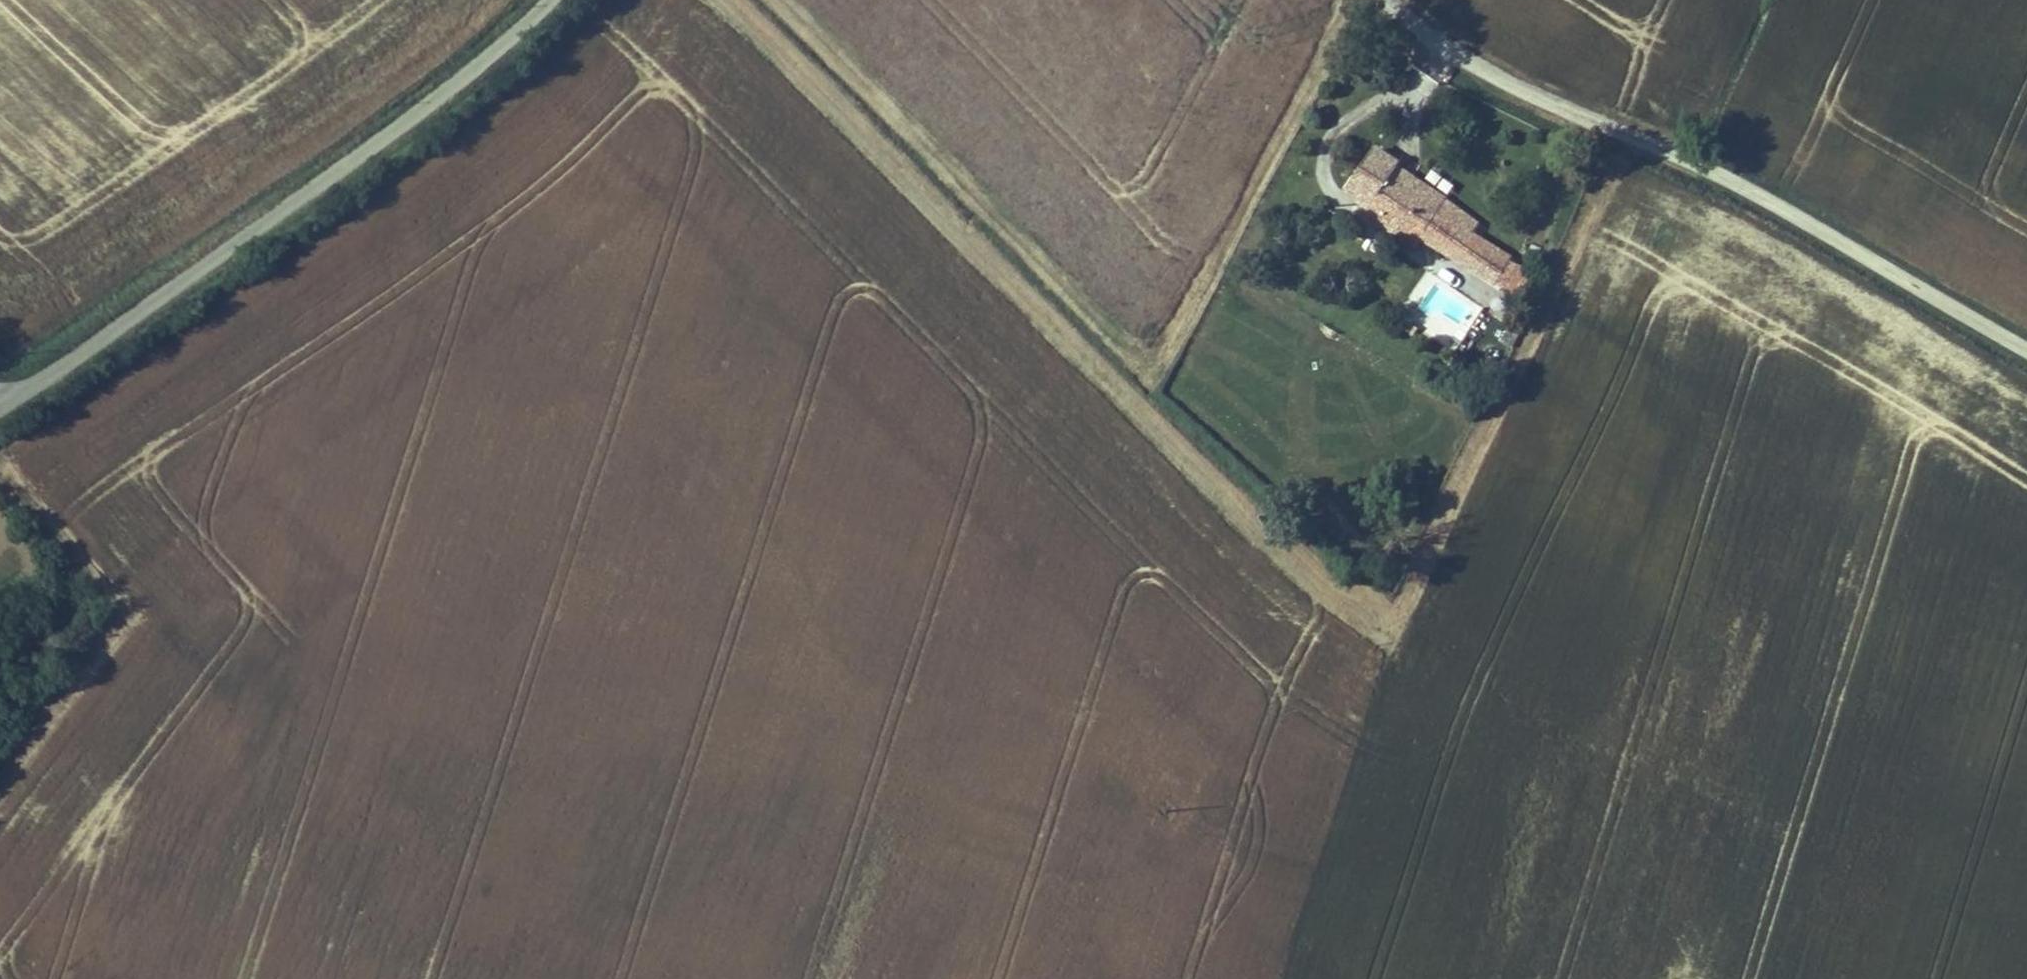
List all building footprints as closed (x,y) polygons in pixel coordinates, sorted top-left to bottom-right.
[(1340,189),(1416,235),(1431,208),(1388,183),(1402,160),(1369,140),(1340,189)] [(1445,186),(1402,160),(1388,183),(1431,208),(1438,196),(1445,186)] [(1519,240),(1438,196),(1431,208),(1416,235),(1498,281),(1519,240)] [(1519,240),(1498,281),(1520,294),(1539,255),(1540,251),(1519,240)]
